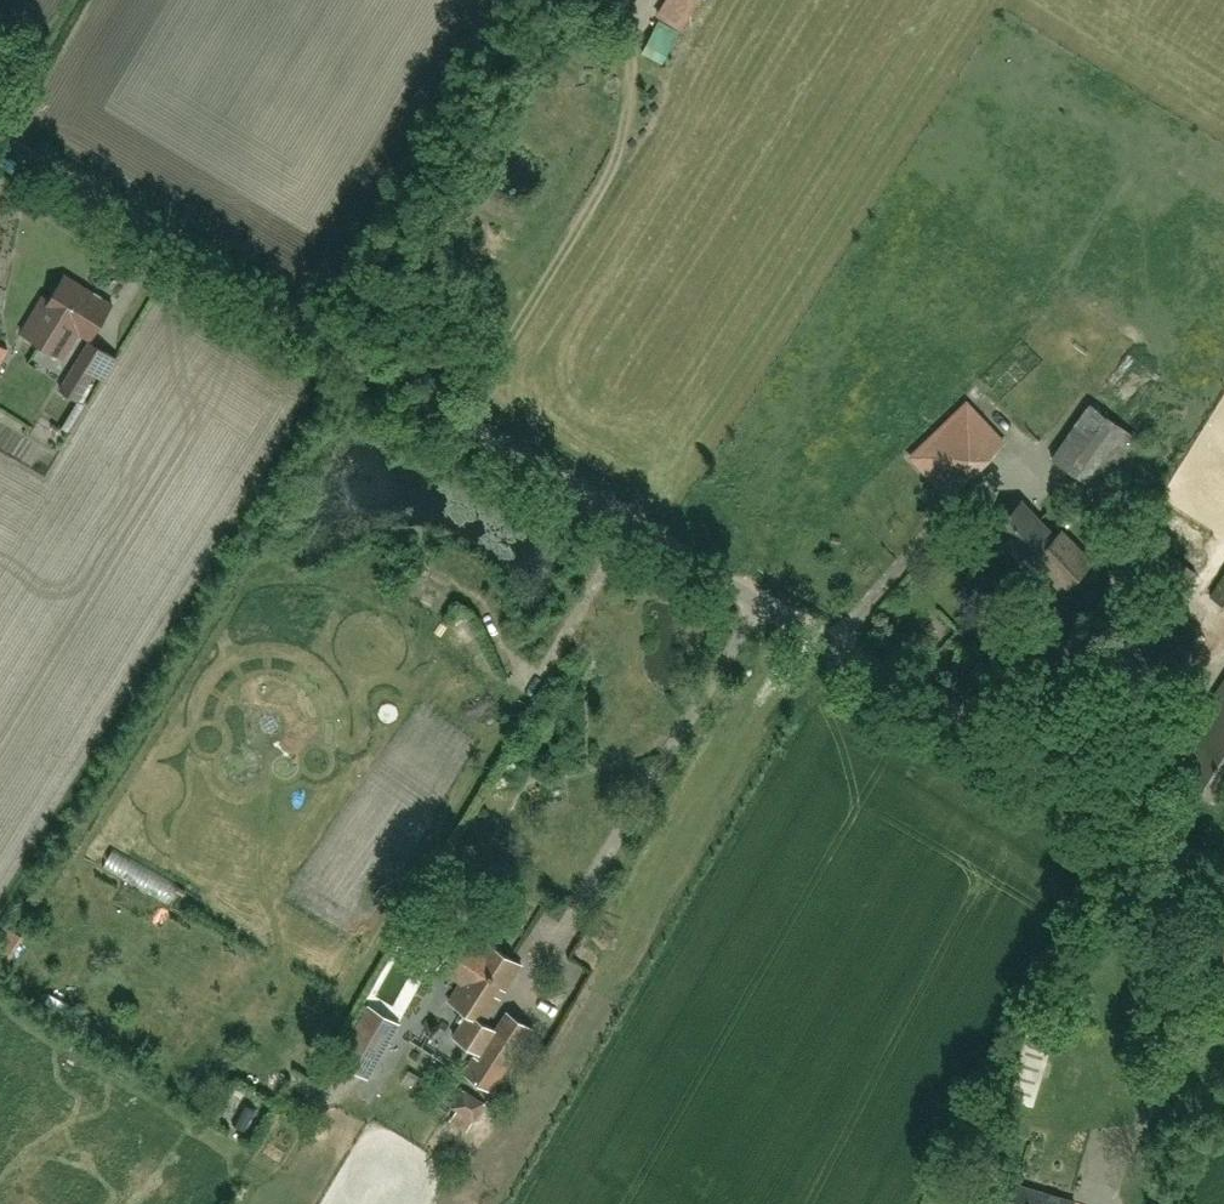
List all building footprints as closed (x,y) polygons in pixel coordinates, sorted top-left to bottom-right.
[(698,0),(671,0),(662,10),(677,23),(698,0)] [(663,62),(682,27),(660,17),(642,52),(663,62)] [(16,64),(25,49),(10,40),(1,55),(16,64)] [(65,358),(80,333),(91,340),(113,303),(66,274),(50,300),(44,295),(22,332),(65,358)] [(0,340),(0,366),(12,347),(0,340)] [(117,357),(91,340),(61,389),(79,400),(95,373),(104,378),(117,357)] [(967,402),(910,457),(948,497),(969,476),(1005,442),(967,402)] [(1125,534),(1147,497),(1115,477),(1141,439),(1091,403),(1052,457),(1102,493),(1090,513),(1125,534)] [(1027,566),(1033,559),(1062,590),(1092,561),(1062,530),(1057,535),(1023,499),(992,529),(1027,566)] [(1174,606),(1198,572),(1141,533),(1118,566),(1174,606)] [(1210,596),(1223,604),(1223,574),(1210,596)] [(1181,614),(1152,665),(1175,678),(1204,627),(1181,614)] [(480,644),(489,635),(474,619),(465,628),(480,644)] [(1190,732),(1201,739),(1180,774),(1219,799),(1223,791),(1223,679),(1190,732)] [(463,929),(438,967),(461,982),(449,1000),(468,1013),(453,1035),(477,1050),(463,1072),(492,1091),(521,1046),(484,1022),(522,964),(487,942),(486,944),(463,929)] [(414,950),(422,938),(409,930),(401,942),(414,950)] [(369,1004),(338,1055),(369,1074),(400,1023),(369,1004)] [(1029,1022),(1007,1093),(1035,1101),(1056,1030),(1029,1022)] [(452,1106),(473,1120),(484,1103),(463,1089),(452,1106)] [(1075,1201),(1017,1184),(1011,1203),(1074,1203),(1075,1201)]
